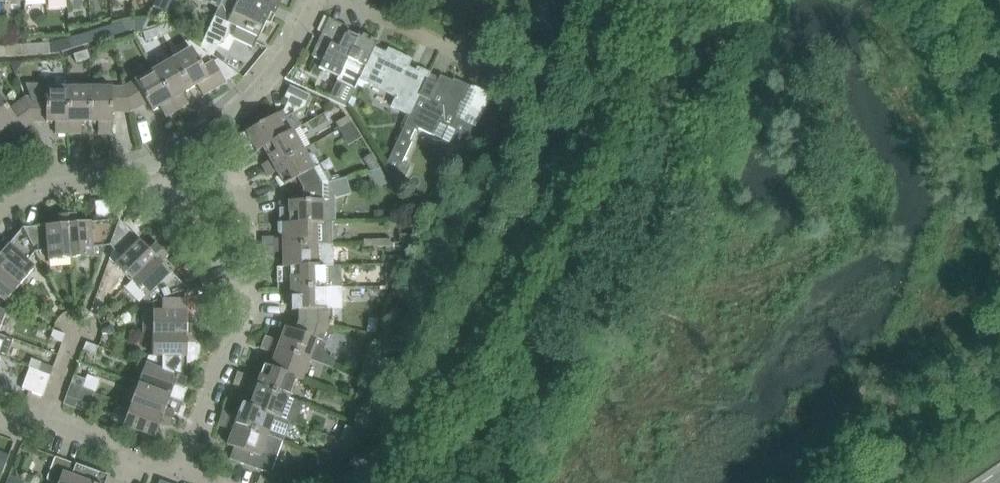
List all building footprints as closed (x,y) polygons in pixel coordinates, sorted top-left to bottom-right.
[(154,5),(167,11),(172,0),(156,0),(154,5)] [(219,8),(201,46),(213,55),(219,43),(220,44),(222,40),(224,39),(226,38),(227,37),(228,35),(229,33),(229,32),(230,31),(229,29),(229,28),(229,26),(231,21),(260,35),(269,15),(274,17),(275,15),(270,13),(277,0),(222,0),(219,8)] [(133,19),(134,30),(142,29),(147,18),(133,19)] [(319,39),(311,56),(322,61),(319,67),(338,76),(337,80),(329,99),(347,107),(359,80),(374,47),(375,47),(378,41),(359,32),(357,36),(347,31),(349,27),(329,18),(322,33),(319,39)] [(130,19),(112,25),(115,35),(131,30),(134,30),(133,19),(130,19)] [(115,35),(112,25),(91,31),(91,42),(115,35)] [(143,32),(144,35),(146,40),(159,36),(157,28),(143,32)] [(91,31),(70,38),(73,48),(91,42),(91,31)] [(73,48),(70,38),(54,43),(49,43),(50,54),(56,53),(73,48)] [(49,43),(27,44),(27,55),(50,54),(49,43)] [(27,55),(27,44),(16,45),(17,56),(27,55)] [(386,52),(375,47),(374,47),(359,80),(395,97),(391,106),(410,115),(426,79),(427,80),(430,73),(417,66),(416,70),(409,67),(412,59),(388,48),(386,52)] [(192,48),(173,59),(191,91),(190,88),(197,84),(203,95),(239,74),(219,60),(215,62),(214,61),(203,67),(192,48)] [(87,50),(74,54),(76,62),(90,58),(87,50)] [(191,91),(173,59),(154,70),(177,110),(188,103),(183,93),(189,89),(191,91)] [(23,62),(11,62),(15,74),(23,62)] [(177,110),(154,70),(124,87),(131,111),(147,102),(152,111),(160,106),(166,117),(177,110)] [(410,115),(385,168),(398,188),(409,164),(403,161),(412,140),(411,139),(416,128),(417,129),(417,128),(430,134),(436,121),(453,129),(447,142),(460,148),(471,124),(457,117),(471,87),(453,78),(452,81),(440,75),(439,77),(436,84),(427,80),(426,79),(410,115)] [(26,97),(34,122),(55,122),(55,133),(68,133),(68,87),(51,87),(51,84),(26,84),(30,97),(26,97)] [(276,114),(240,134),(246,145),(250,146),(254,145),(257,151),(263,148),(263,147),(287,134),(287,133),(293,130),(301,125),(294,113),(305,107),(310,95),(290,86),(285,97),(289,99),(284,110),(276,114)] [(90,124),(90,87),(68,87),(68,133),(81,134),(81,122),(89,121),(89,124),(90,124)] [(131,111),(124,87),(90,87),(90,124),(90,121),(98,121),(98,134),(112,133),(112,111),(131,111)] [(26,97),(9,109),(0,97),(0,132),(5,128),(13,137),(34,122),(26,97)] [(339,129),(351,122),(347,116),(335,123),(339,129)] [(293,130),(287,133),(287,134),(263,147),(263,148),(270,160),(262,164),(265,170),(303,149),(293,130)] [(303,149),(265,170),(269,176),(277,172),(284,185),(290,182),(295,190),(295,191),(329,182),(314,154),(310,153),(306,155),(303,149)] [(372,156),(363,161),(369,171),(381,168),(372,156)] [(295,201),(279,201),(280,223),(289,223),(317,223),(316,223),(332,223),(336,223),(336,197),(350,193),(346,177),(339,179),(329,182),(295,191),(295,201)] [(384,210),(374,211),(375,220),(384,220),(384,210)] [(72,214),(67,215),(71,258),(102,256),(105,246),(110,245),(119,220),(77,223),(77,220),(77,216),(76,214),(75,214),(72,214)] [(23,228),(35,251),(48,250),(49,260),(71,258),(67,215),(63,215),(59,215),(58,215),(58,218),(59,225),(23,228)] [(115,265),(131,281),(162,250),(159,247),(156,243),(154,245),(151,247),(149,250),(119,220),(110,245),(122,258),(115,265)] [(274,237),(262,237),(262,246),(274,246),(274,245),(317,245),(333,244),(332,240),(337,237),(337,228),(332,225),(332,223),(316,223),(317,223),(289,223),(280,223),(277,223),(277,232),(280,235),(283,235),(283,238),(274,239),(274,237)] [(20,285),(34,268),(27,261),(35,251),(23,228),(0,255),(0,268),(20,285)] [(415,233),(400,233),(400,242),(411,242),(415,233)] [(377,247),(377,239),(364,239),(364,247),(377,247)] [(274,246),(262,246),(262,255),(274,255),(274,252),(283,252),(283,267),(290,267),(290,266),(318,266),(318,265),(324,265),(324,266),(333,265),(334,265),(333,245),(333,244),(317,245),(274,245),(274,246)] [(168,255),(165,253),(162,250),(131,281),(153,302),(187,289),(162,263),(168,256),(168,255)] [(386,286),(395,286),(404,265),(400,263),(388,263),(386,263),(386,286)] [(283,267),(277,268),(277,283),(281,283),(282,288),(342,287),(342,280),(336,280),(334,278),(333,265),(324,266),(324,265),(318,265),(318,266),(290,266),(290,267),(283,267)] [(6,312),(5,302),(20,285),(0,268),(0,310),(6,312)] [(298,320),(333,326),(332,297),(342,297),(342,287),(282,288),(282,295),(291,295),(291,310),(298,310),(298,320)] [(149,304),(143,306),(143,334),(153,334),(196,334),(197,330),(197,326),(197,325),(201,325),(200,313),(197,302),(191,302),(191,291),(187,291),(187,289),(153,302),(149,304)] [(327,343),(333,326),(298,320),(298,321),(295,330),(285,327),(280,341),(265,336),(263,342),(311,360),(334,368),(337,358),(328,354),(325,347),(327,343)] [(113,325),(102,329),(102,333),(117,333),(113,325)] [(50,338),(62,343),(65,334),(53,330),(50,338)] [(2,357),(9,337),(0,334),(0,357),(2,357)] [(162,356),(162,370),(187,379),(187,363),(195,364),(196,364),(198,359),(199,354),(200,348),(200,343),(196,343),(196,342),(196,339),(196,334),(153,334),(153,356),(162,356)] [(86,342),(83,350),(95,355),(98,346),(86,342)] [(275,354),(271,367),(270,368),(296,377),(296,378),(304,381),(311,360),(263,342),(260,348),(275,354)] [(38,371),(50,375),(53,367),(41,363),(38,371)] [(187,379),(162,370),(146,364),(138,385),(170,396),(170,397),(183,401),(187,388),(184,387),(185,384),(187,379)] [(289,397),(296,378),(296,377),(270,368),(271,367),(264,365),(259,379),(237,371),(235,378),(289,397)] [(22,388),(29,391),(43,396),(50,375),(38,371),(30,368),(22,388)] [(74,375),(71,383),(83,387),(86,379),(74,375)] [(254,392),(249,405),(249,406),(275,415),(275,416),(290,421),(295,422),(302,402),(289,397),(235,378),(233,384),(254,392)] [(83,387),(71,383),(63,404),(75,408),(78,401),(89,405),(94,391),(83,387)] [(138,385),(131,405),(172,420),(173,416),(174,413),(178,414),(183,401),(170,397),(170,396),(138,385)] [(282,441),(290,421),(275,416),(275,415),(249,406),(249,405),(243,403),(238,417),(222,412),(220,418),(282,441)] [(172,420),(131,405),(123,426),(136,431),(153,437),(155,438),(159,425),(163,427),(168,429),(169,428),(172,420)] [(230,459),(238,462),(270,474),(282,441),(220,418),(218,425),(233,430),(227,445),(234,447),(230,459)] [(332,450),(328,451),(327,455),(327,456),(338,460),(343,454),(332,450)] [(108,476),(56,456),(47,480),(57,482),(105,482),(108,476)]
